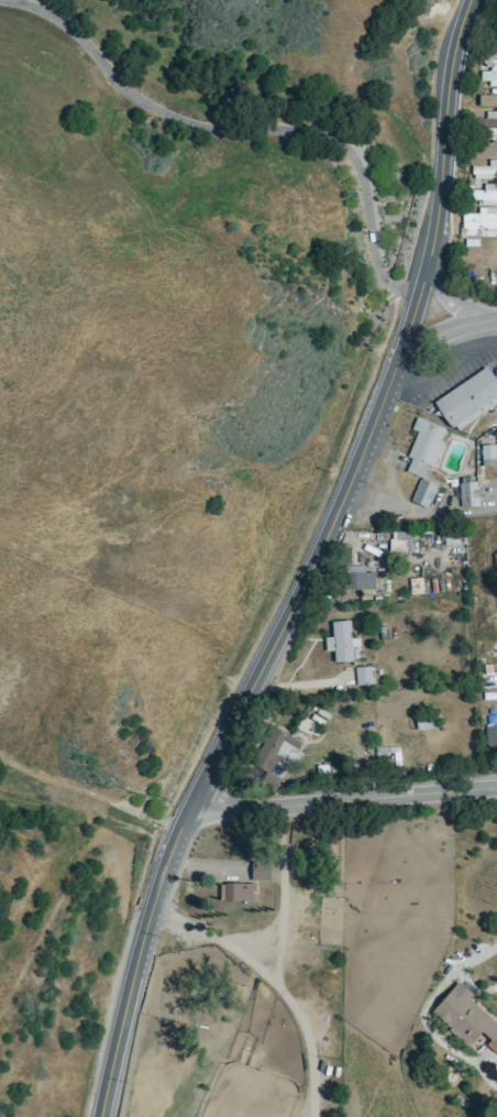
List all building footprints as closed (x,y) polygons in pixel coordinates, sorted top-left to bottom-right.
[(482,45),(481,69),(489,69),(489,59),(496,59),(496,46),(482,45)] [(489,64),(489,70),(479,70),(478,83),(496,83),(496,64),(489,64)] [(476,94),(476,106),(496,106),(496,95),(476,94)] [(475,126),(491,126),(492,133),(496,133),(496,111),(484,111),(484,118),(475,118),(475,126)] [(477,142),(477,157),(496,156),(496,142),(477,142)] [(470,177),(496,177),(496,159),(488,159),(488,165),(470,165),(470,177)] [(482,183),(482,189),(466,190),(466,200),(496,199),(496,183),(482,183)] [(477,213),(460,213),(460,235),(475,235),(475,229),(496,229),(496,207),(476,207),(477,213)] [(483,368),(435,398),(455,430),(487,409),(485,406),(496,398),(496,390),(483,368)] [(447,428),(415,417),(411,430),(416,431),(407,457),(410,459),(406,472),(420,477),(411,501),(427,506),(436,482),(423,478),(428,465),(433,467),(447,428)] [(482,444),(482,465),(496,465),(496,455),(496,444),(482,444)] [(478,481),(460,482),(460,507),(479,507),(478,481)] [(413,552),(413,531),(391,531),(391,551),(413,552)] [(365,564),(347,565),(347,589),(376,588),(375,572),(365,572),(365,564)] [(351,619),(333,620),(333,636),(326,637),(326,651),(335,651),(336,662),(354,661),(353,646),(361,645),(360,637),(352,637),(351,619)] [(355,666),(357,685),(373,683),(371,665),(355,666)] [(269,724),(253,765),(266,770),(261,783),(276,789),(281,777),(273,774),(284,749),(296,754),(302,741),(297,739),(301,731),(312,736),(318,723),(325,726),(330,713),(317,707),(312,719),(300,714),(292,734),(269,724)] [(439,728),(438,713),(416,715),(418,730),(439,728)] [(496,752),(496,726),(486,726),(487,753),(496,752)] [(252,880),(272,880),(272,862),(253,861),(252,880)] [(226,900),(254,900),(254,883),(227,883),(226,900)] [(469,1047),(483,1033),(492,1038),(488,1045),(496,1054),(496,1022),(487,1012),(481,1009),(472,1000),(475,995),(467,986),(457,981),(451,992),(433,1011),(469,1047)]
